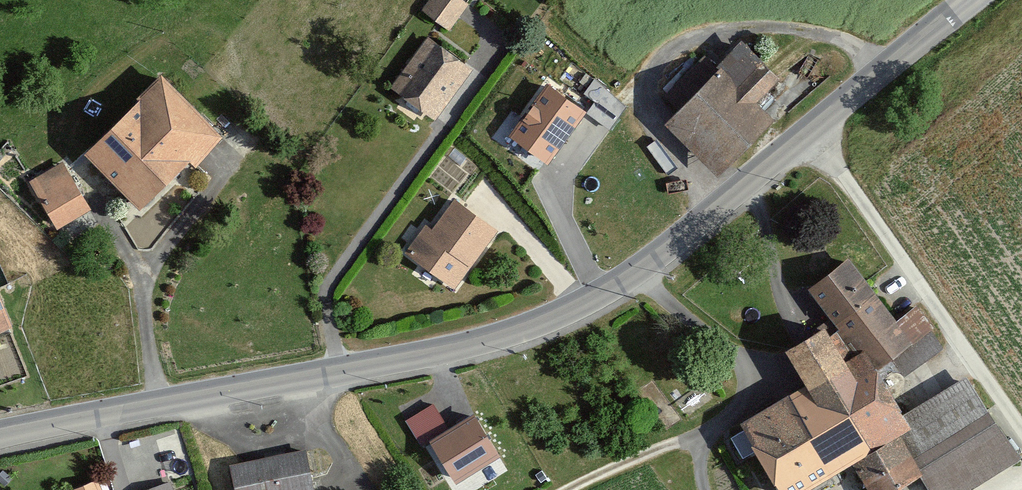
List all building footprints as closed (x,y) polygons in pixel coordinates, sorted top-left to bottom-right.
[(463,0),(433,0),(424,11),(451,31),(470,6),(463,0)] [(439,118),(475,69),(432,37),(396,86),(439,118)] [(677,122),(729,175),(784,121),(769,106),(790,87),(752,48),(677,122)] [(169,78),(90,155),(148,213),(226,135),(169,78)] [(587,112),(549,85),(511,138),(549,165),(587,112)] [(66,244),(101,227),(68,163),(33,180),(66,244)] [(459,287),(502,229),(458,197),(435,229),(430,224),(410,251),(459,287)] [(862,335),(887,368),(913,358),(921,370),(951,351),(924,309),(901,323),(862,261),(826,283),(862,335)] [(16,331),(0,287),(0,336),(16,331)] [(916,413),(887,368),(862,335),(848,345),(838,329),(799,354),(819,387),(754,428),(792,489),(823,489),(861,467),(916,413)] [(861,467),(875,489),(908,489),(927,478),(935,489),(979,489),(1021,463),(1021,453),(973,375),(916,413),(861,467)] [(436,399),(407,416),(421,439),(450,422),(436,399)] [(474,416),(429,443),(455,484),(499,457),(474,416)] [(236,467),(239,489),(319,489),(313,455),(236,467)]
